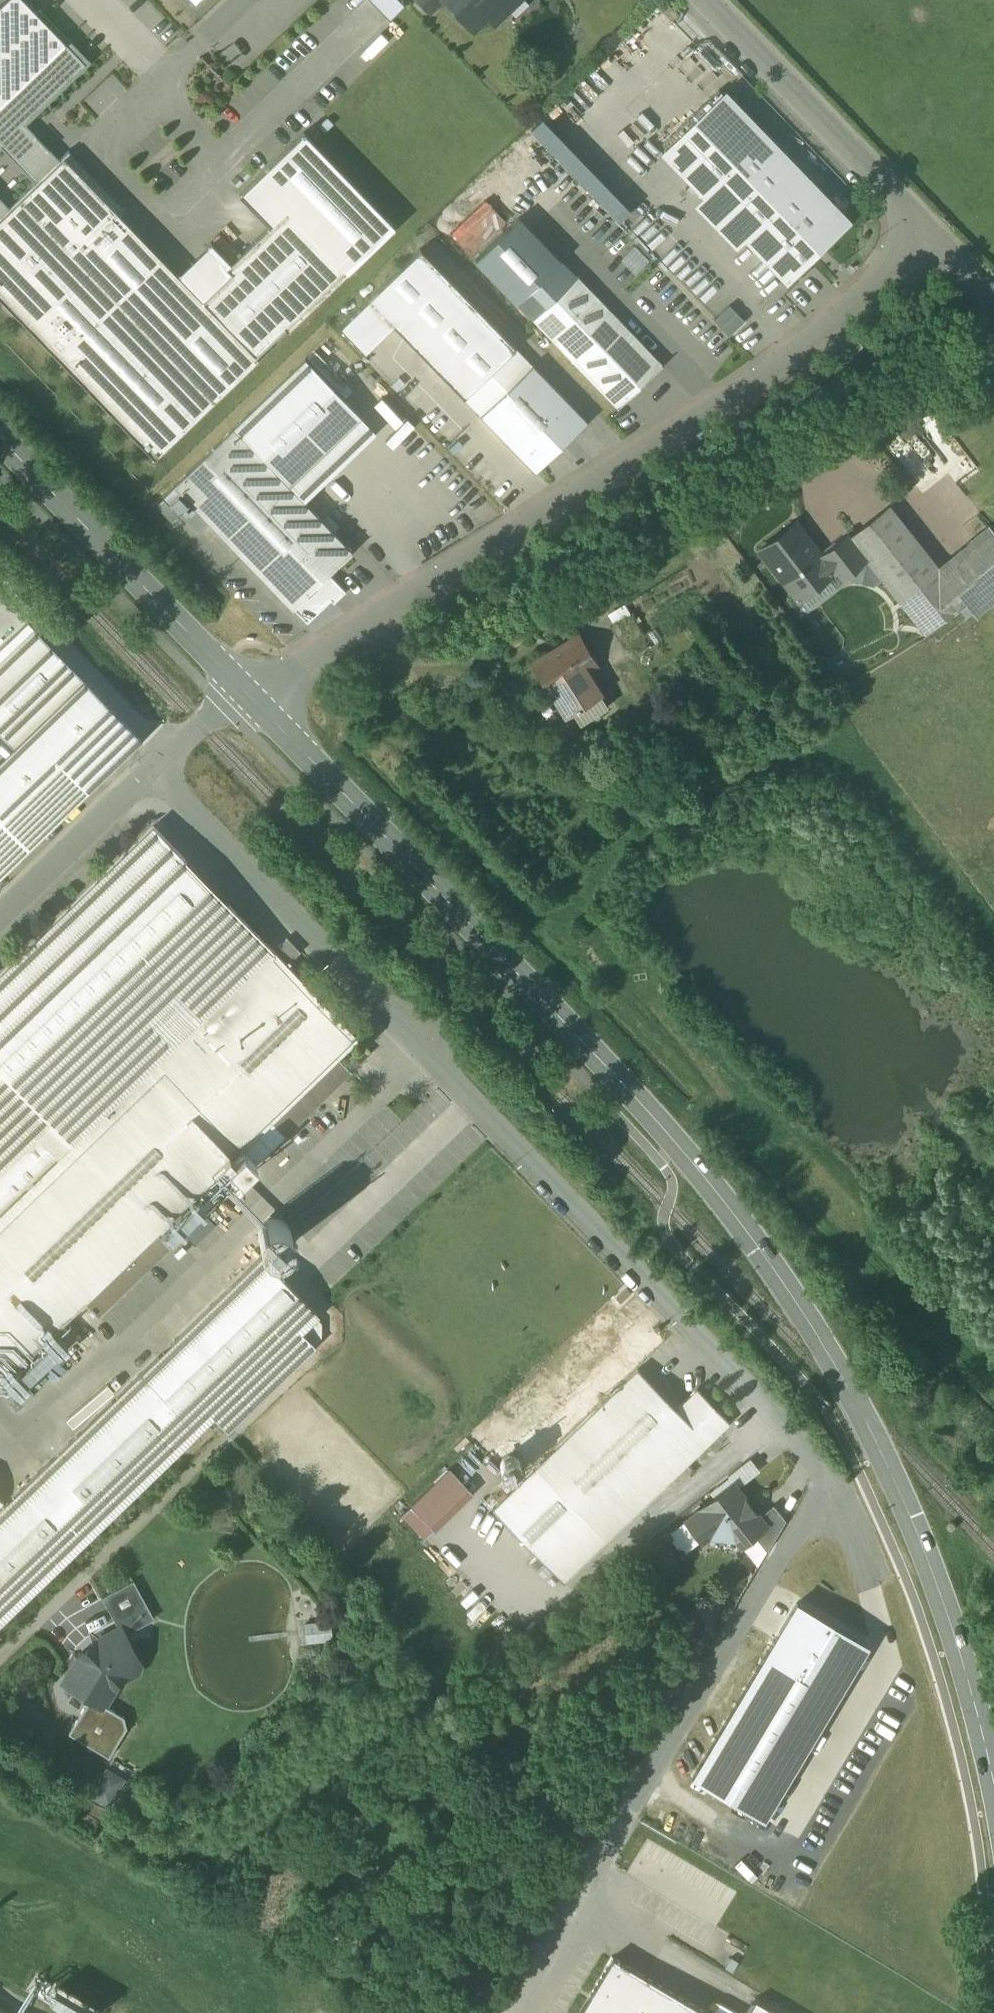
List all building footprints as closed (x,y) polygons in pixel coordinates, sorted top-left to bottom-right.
[(32,0),(0,0),(0,150),(2,148),(36,182),(60,158),(26,123),(91,60),(32,0)] [(429,10),(440,0),(419,0),(429,10)] [(473,27),(487,13),(493,20),(514,0),(447,0),(473,27)] [(848,223),(724,94),(665,151),(790,279),(848,223)] [(629,220),(642,207),(553,116),(531,137),(542,148),(551,139),(629,220)] [(241,194),(270,225),(287,209),(348,273),(397,226),(305,132),(241,194)] [(203,300),(121,215),(127,210),(69,150),(60,158),(36,182),(12,205),(0,216),(0,303),(13,317),(16,314),(155,458),(259,359),(256,356),(285,328),(288,331),(348,273),(287,209),(270,225),(226,268),(231,273),(203,300)] [(12,205),(0,193),(0,216),(12,205)] [(478,254),(504,224),(505,224),(513,214),(497,200),(462,240),(478,254)] [(465,397),(516,348),(422,251),(344,326),(367,350),(394,324),(465,397)] [(663,365),(578,276),(533,319),(618,408),(663,365)] [(855,337),(846,344),(853,354),(863,346),(855,337)] [(307,359),(234,428),(289,486),(362,418),(307,359)] [(532,364),(480,414),(536,472),(588,422),(532,364)] [(289,486),(234,428),(174,484),(294,608),(329,575),(352,552),(289,486)] [(938,569),(889,507),(851,537),(850,537),(867,558),(901,601),(939,571),(938,569)] [(795,523),(760,549),(798,599),(833,572),(820,556),(795,523)] [(938,569),(939,571),(901,601),(926,633),(965,602),(977,616),(993,602),(993,530),(991,527),(938,569)] [(848,534),(820,556),(833,572),(837,569),(843,576),(867,558),(850,537),(851,537),(848,534)] [(329,575),(294,608),(308,622),(329,602),(332,604),(345,592),(329,575)] [(629,605),(613,614),(630,643),(646,634),(629,605)] [(0,762),(0,875),(142,738),(35,628),(0,662),(0,733),(15,748),(0,762)] [(578,637),(534,664),(552,693),(558,689),(572,711),(593,698),(593,697),(582,680),(580,681),(578,677),(595,666),(578,637)] [(593,698),(572,711),(581,724),(608,707),(599,693),(593,697),(593,698)] [(0,975),(0,1216),(274,951),(154,827),(0,975)] [(287,938),(279,947),(292,960),(301,952),(287,938)] [(85,1303),(338,1058),(358,1038),(274,951),(0,1216),(0,1385),(85,1303)] [(338,1058),(85,1303),(98,1317),(352,1072),(338,1058)] [(280,1220),(276,1219),(272,1220),(269,1221),(266,1223),(264,1224),(263,1226),(261,1228),(260,1230),(260,1232),(259,1236),(259,1239),(260,1241),(262,1245),(264,1248),(266,1250),(270,1252),(274,1253),(276,1253),(281,1252),(284,1251),(287,1249),(289,1246),(290,1244),(291,1242),(292,1240),(293,1236),(292,1232),(291,1229),(290,1227),(287,1224),(286,1223),(284,1222),(280,1220)] [(0,1510),(0,1624),(214,1417),(302,1331),(316,1318),(319,1315),(263,1256),(0,1510)] [(626,1292),(619,1299),(622,1302),(629,1296),(626,1292)] [(316,1318),(302,1331),(314,1344),(321,1337),(321,1323),(316,1318)] [(302,1331),(214,1417),(228,1431),(316,1346),(314,1344),(302,1331)] [(60,1337),(8,1387),(17,1395),(68,1346),(60,1337)] [(638,1369),(493,1509),(564,1583),(730,1423),(698,1389),(677,1409),(638,1369)] [(516,1458),(513,1457),(511,1456),(508,1457),(506,1458),(505,1458),(504,1460),(502,1462),(501,1464),(501,1467),(501,1469),(501,1471),(502,1473),(504,1474),(505,1476),(507,1476),(509,1477),(512,1477),(515,1476),(518,1475),(519,1473),(520,1472),(521,1471),(521,1469),(522,1467),(521,1464),(520,1461),(518,1459),(516,1458)] [(450,1469),(411,1507),(434,1530),(473,1492),(450,1469)] [(733,1483),(686,1520),(701,1540),(713,1530),(718,1536),(726,1537),(732,1533),(741,1544),(754,1534),(766,1524),(759,1516),(733,1483)] [(773,1505),(759,1516),(766,1524),(754,1534),(767,1551),(786,1521),(773,1505)] [(134,1581),(103,1598),(120,1629),(121,1628),(125,1635),(154,1619),(134,1581)] [(708,1779),(783,1820),(881,1639),(805,1598),(708,1779)] [(328,1623),(303,1626),(306,1645),(331,1642),(328,1623)] [(120,1629),(96,1642),(79,1659),(65,1683),(92,1699),(104,1706),(118,1684),(120,1681),(135,1673),(139,1661),(125,1635),(121,1628),(120,1629)] [(104,1706),(92,1699),(68,1735),(108,1761),(125,1734),(123,1719),(104,1706)] [(581,2012),(704,2012),(613,1960),(581,2012)] [(754,2003),(748,2012),(772,2012),(754,2003)]
